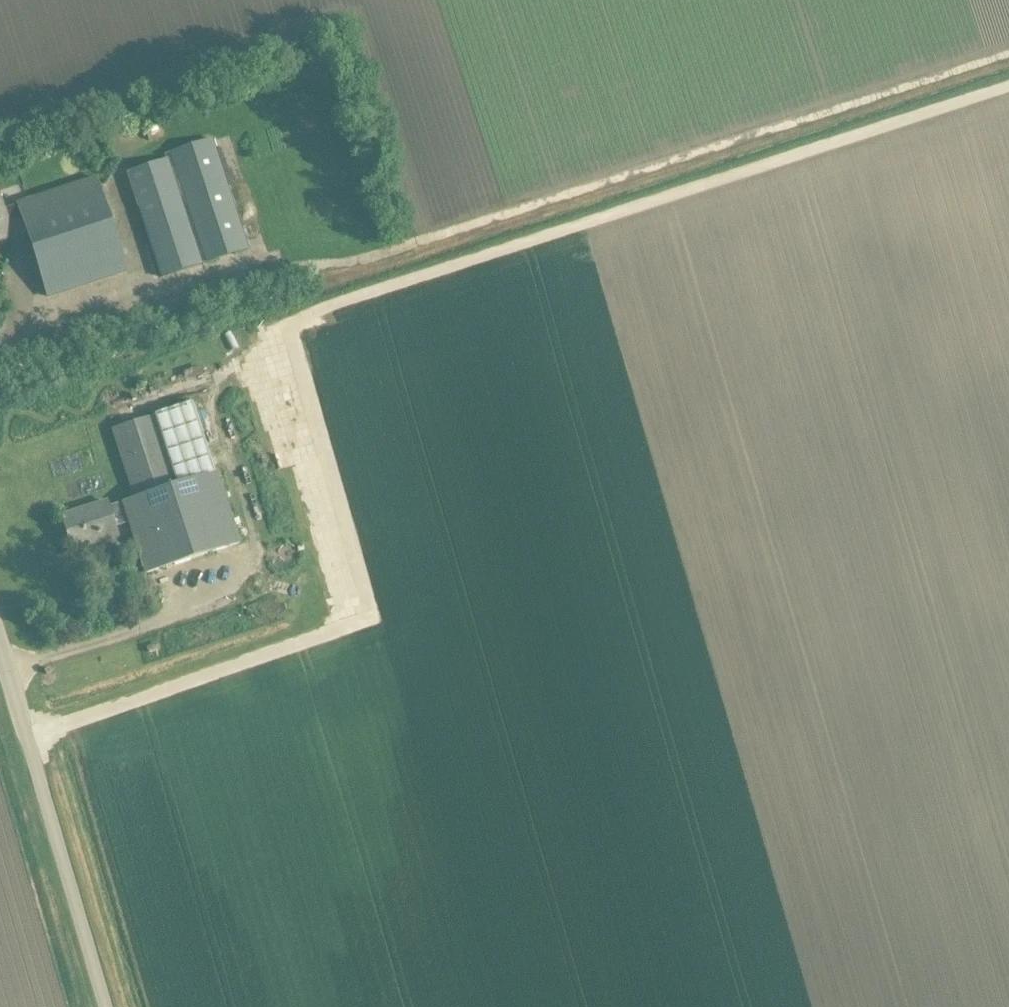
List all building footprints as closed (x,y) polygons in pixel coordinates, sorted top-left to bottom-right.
[(166,150),(167,155),(203,263),(248,248),(211,135),(166,150)] [(127,169),(162,276),(203,263),(167,155),(127,169)] [(18,203),(19,204),(4,209),(7,220),(22,216),(49,295),(127,270),(96,177),(18,203)] [(13,237),(7,220),(4,209),(0,198),(0,241),(13,237)] [(154,414),(154,415),(176,486),(215,473),(192,402),(154,414)] [(162,439),(154,415),(114,428),(136,499),(176,486),(162,439)] [(136,499),(109,507),(115,525),(129,520),(145,573),(239,544),(217,473),(215,473),(176,486),(136,499)] [(107,500),(62,515),(73,549),(118,535),(115,525),(109,507),(107,500)]
